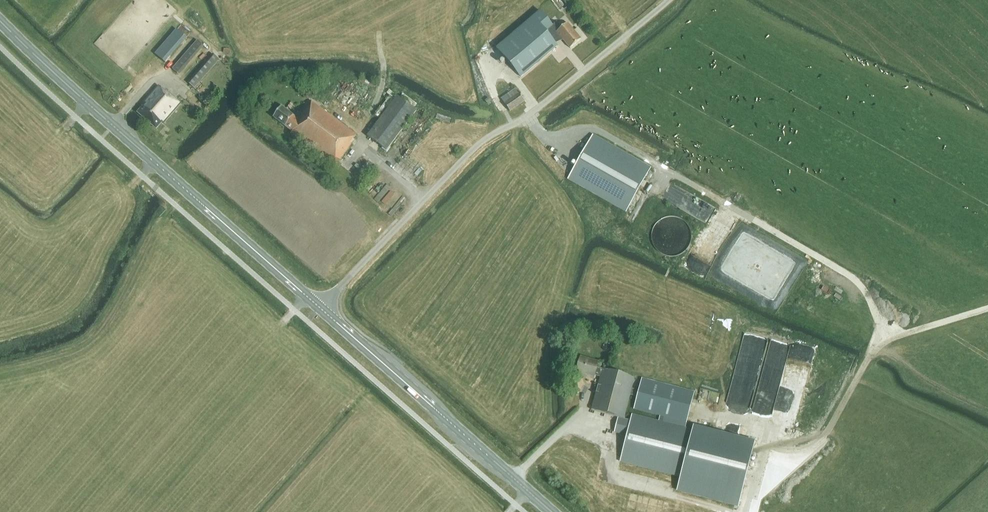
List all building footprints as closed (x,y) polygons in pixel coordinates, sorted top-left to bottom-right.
[(553,25),(540,10),(497,48),(515,70),(521,76),(558,45),(553,40),(546,31),(552,26),(553,25)] [(552,26),(570,48),(581,39),(567,22),(562,27),(557,21),(553,25),(552,26)] [(176,29),(155,54),(165,63),(186,38),(176,29)] [(197,40),(173,69),(177,73),(202,45),(197,40)] [(208,60),(213,53),(202,45),(179,75),(189,82),(207,59),(208,60)] [(214,55),(189,84),(194,88),(219,60),(214,55)] [(164,123),(181,103),(166,90),(165,91),(158,85),(144,102),(145,104),(138,112),(156,128),(162,122),(164,123)] [(524,101),(519,93),(515,88),(501,98),(505,103),(504,103),(510,111),(524,101)] [(403,93),(399,98),(397,96),(395,99),(390,96),(375,116),(380,119),(367,136),(386,151),(416,110),(413,108),(417,104),(403,93)] [(208,94),(201,101),(206,106),(213,98),(208,94)] [(350,143),(356,135),(312,101),(299,119),(281,106),(273,117),(292,131),(291,133),(335,166),(352,144),(350,143)] [(626,211),(650,168),(593,135),(568,178),(626,211)] [(447,160),(451,155),(441,146),(437,150),(447,160)] [(671,183),(663,200),(711,221),(719,204),(671,183)] [(657,249),(664,254),(672,256),(680,254),(687,249),(691,241),(692,233),(689,225),(683,219),(676,216),(667,216),(660,220),(654,226),(652,234),(653,242),(657,249)] [(696,266),(703,271),(711,272),(719,269),(725,262),(726,254),(723,246),(716,240),(707,239),(699,242),(694,249),(692,258),(696,266)] [(771,300),(788,268),(768,258),(751,290),(771,300)] [(745,336),(736,369),(760,376),(769,342),(745,336)] [(769,370),(785,373),(789,351),(784,350),(782,361),(771,358),(769,370)] [(620,461),(681,477),(678,490),(738,505),(754,442),(694,427),(693,430),(632,414),(631,420),(624,418),(635,378),(597,367),(599,362),(581,357),(577,372),(594,377),(595,375),(601,377),(591,410),(618,417),(615,432),(627,435),(620,461)] [(786,372),(783,391),(781,391),(780,396),(788,397),(792,373),(786,372)] [(694,393),(641,379),(634,409),(687,423),(694,393)]
